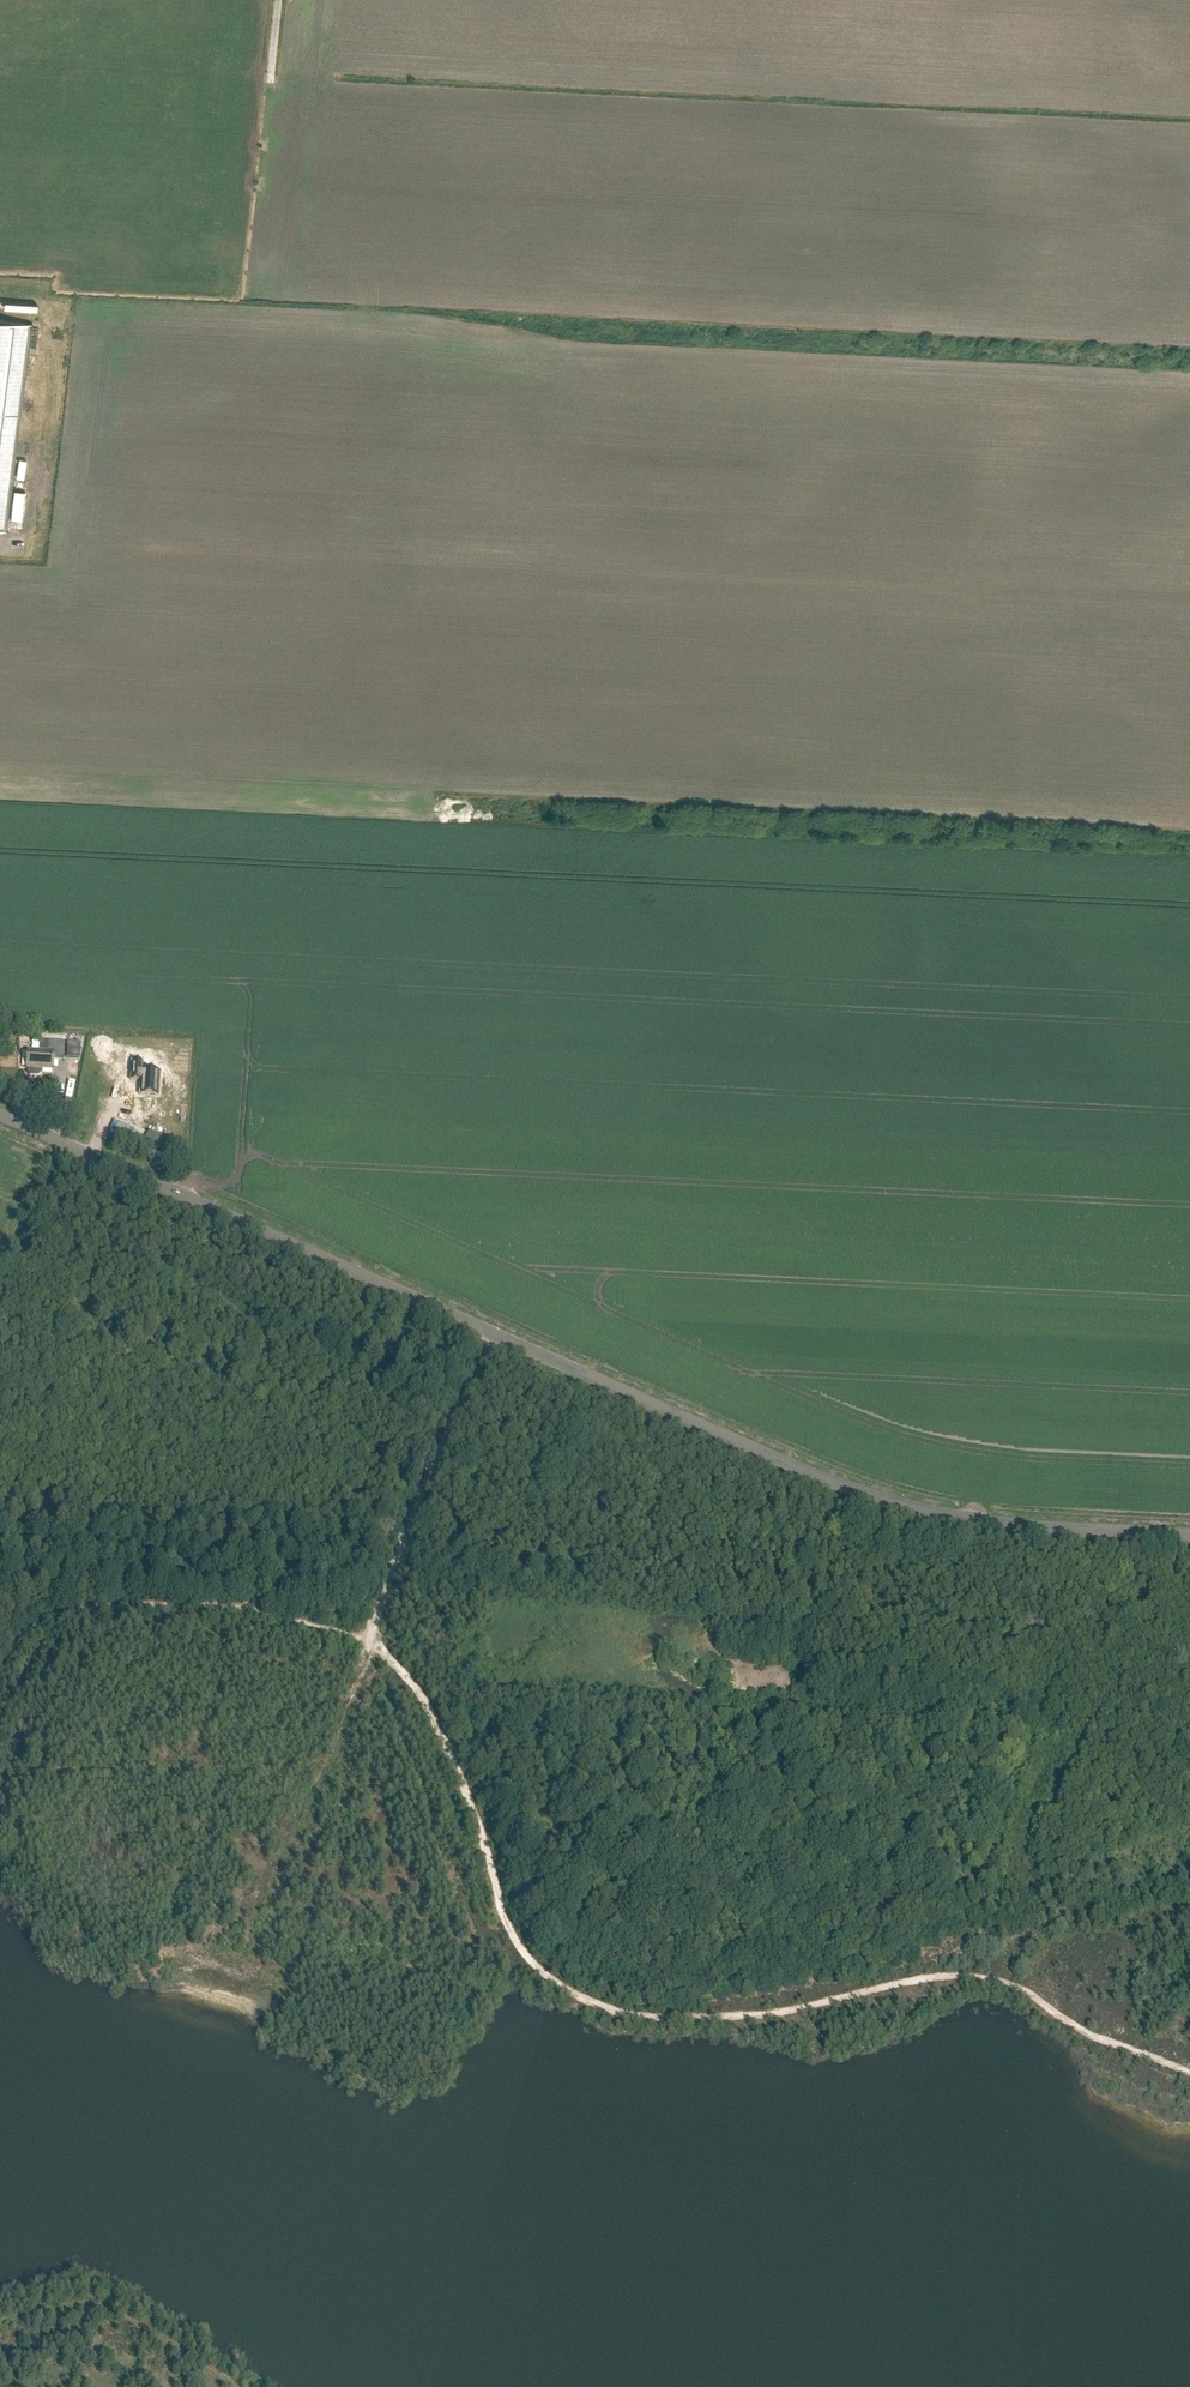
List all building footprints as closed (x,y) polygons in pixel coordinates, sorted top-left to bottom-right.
[(7,530),(32,325),(0,321),(0,530),(7,530)] [(116,1039),(114,1065),(125,1065),(126,1040),(116,1039)] [(64,1057),(65,1043),(49,1042),(48,1052),(28,1051),(27,1070),(28,1070),(28,1073),(30,1076),(38,1076),(41,1074),(41,1070),(53,1070),(54,1057),(64,1057)] [(68,1043),(68,1056),(80,1056),(80,1044),(68,1043)] [(131,1080),(140,1081),(139,1094),(159,1096),(160,1072),(142,1071),(142,1062),(132,1061),(131,1080)]
